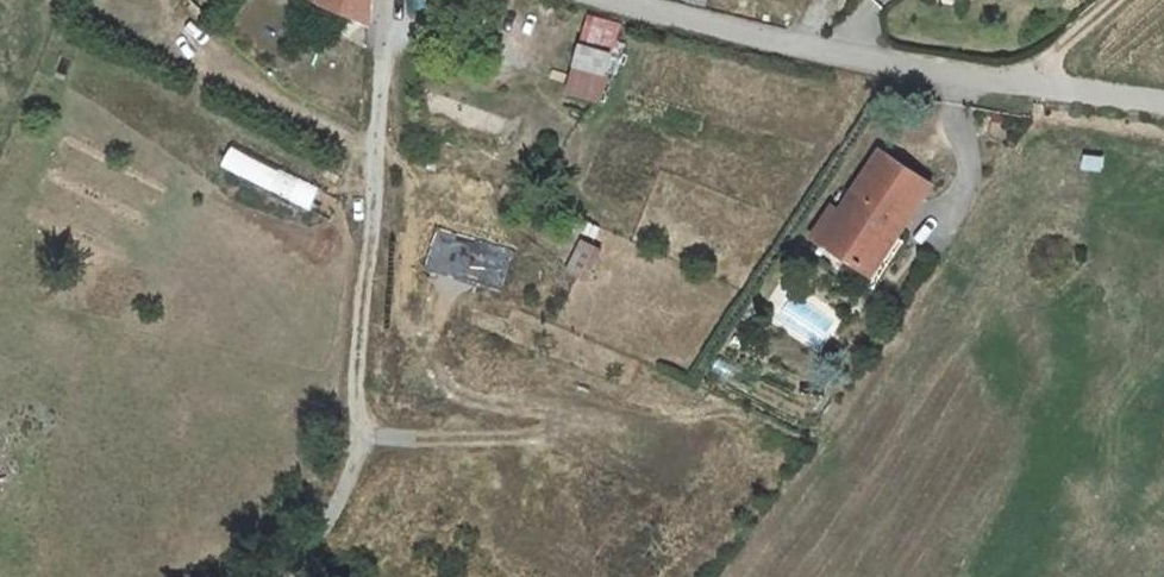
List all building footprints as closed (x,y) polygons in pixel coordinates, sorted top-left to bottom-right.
[(187,13),(196,0),(173,0),(187,13)] [(332,0),(291,0),(290,3),(332,11),(332,0)] [(505,0),(478,0),(502,11),(505,0)] [(610,76),(618,21),(582,17),(569,66),(610,76)] [(610,76),(573,67),(564,94),(600,104),(610,76)] [(229,147),(220,168),(311,208),(320,187),(229,147)] [(852,264),(880,229),(895,239),(930,189),(877,160),(818,241),(852,264)] [(437,228),(424,269),(500,293),(514,252),(437,228)] [(868,275),(895,239),(880,229),(852,264),(868,275)] [(564,272),(586,282),(602,247),(580,238),(564,272)]
